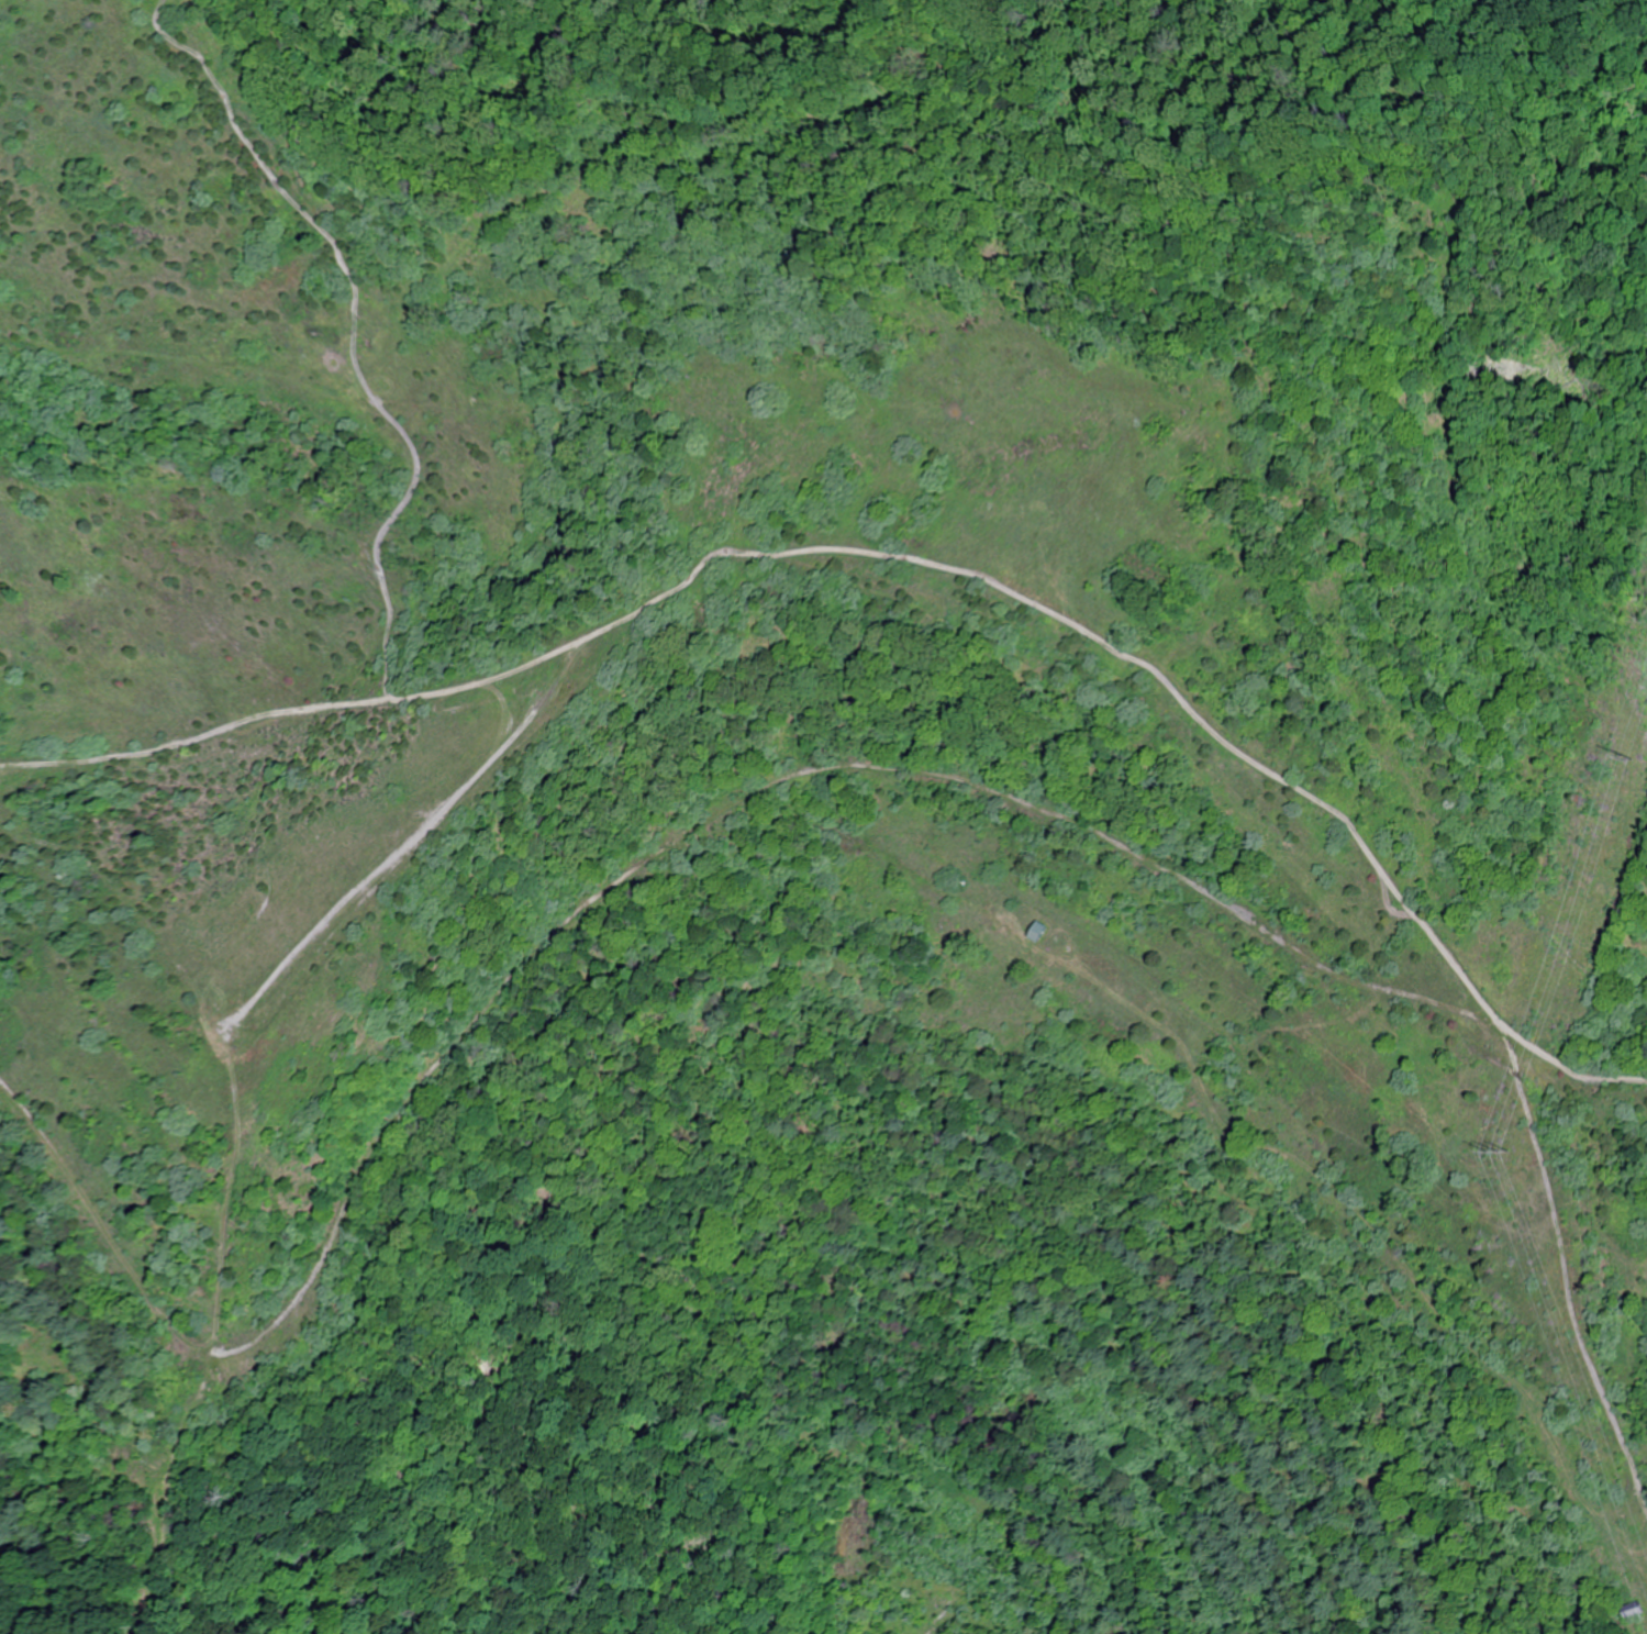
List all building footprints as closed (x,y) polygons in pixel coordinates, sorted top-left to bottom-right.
[(1025,936),(1035,943),(1045,929),(1036,923),(1025,936)] [(1646,1621),(1646,1617),(1641,1602),(1625,1609),(1632,1627),(1646,1621)]
